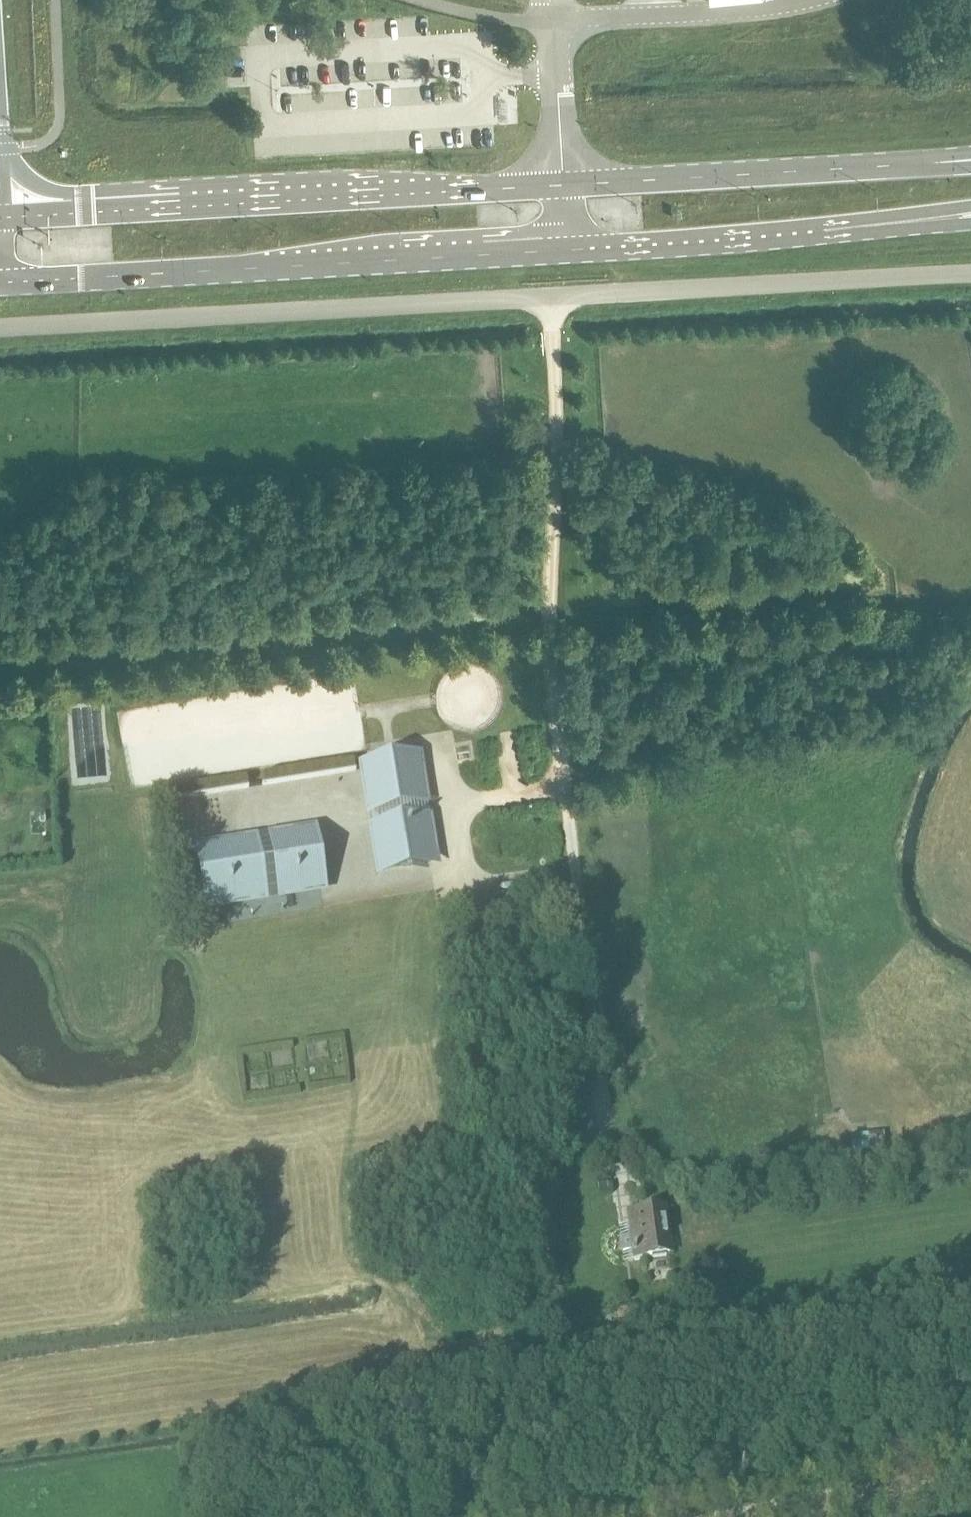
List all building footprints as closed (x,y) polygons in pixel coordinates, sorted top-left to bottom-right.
[(414,760),(369,767),(376,812),(421,804),(414,760)] [(423,817),(378,824),(385,869),(430,862),(423,817)] [(210,901),(319,884),(311,835),(202,852),(210,901)] [(620,1253),(633,1252),(633,1257),(640,1256),(640,1255),(651,1254),(651,1255),(665,1254),(665,1252),(668,1252),(664,1207),(637,1210),(638,1222),(631,1222),(633,1236),(618,1238),(620,1253)]
